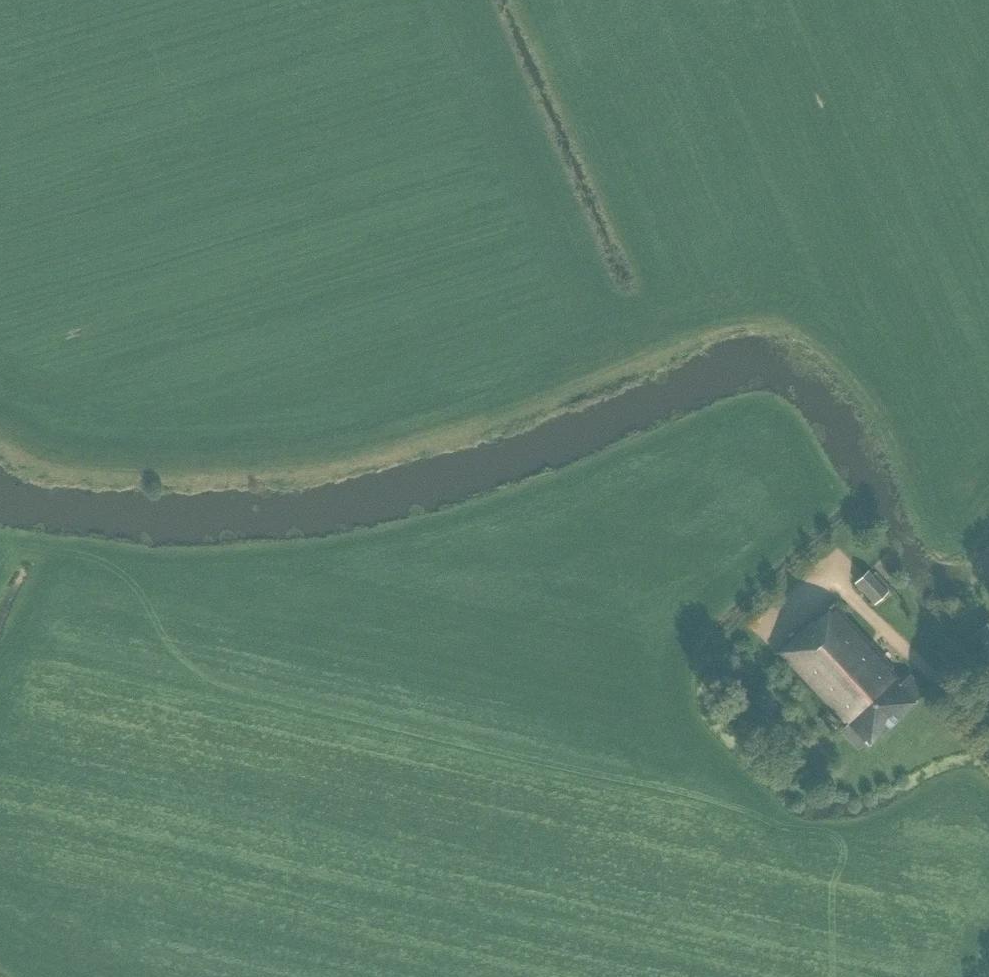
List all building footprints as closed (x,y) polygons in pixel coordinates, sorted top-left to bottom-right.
[(872,575),(867,570),(854,583),(874,604),(891,588),(876,572),(872,575)] [(893,668),(833,604),(818,618),(815,615),(781,648),(775,642),(766,650),(772,656),(775,654),(846,728),(849,725),(854,730),(851,734),(866,750),(927,692),(910,674),(902,681),(891,670),(893,668)]
